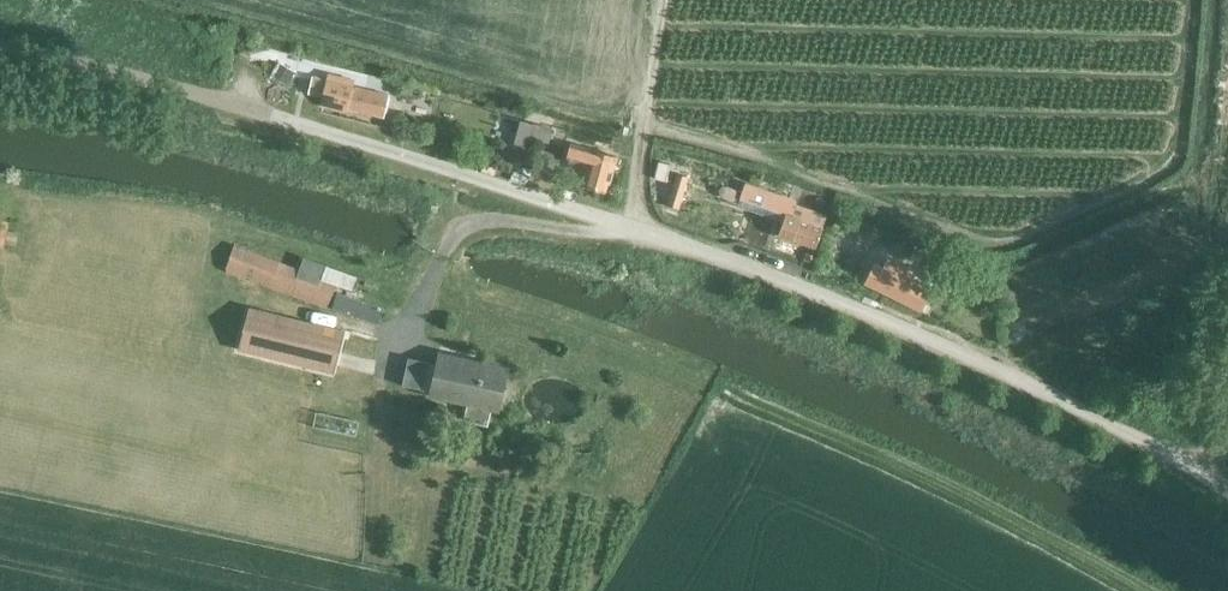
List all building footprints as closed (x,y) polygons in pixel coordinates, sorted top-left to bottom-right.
[(266,74),(264,77),(288,93),(290,90),(287,88),(296,75),(277,63),(268,76),(266,74)] [(389,97),(368,92),(311,78),(307,94),(322,97),(321,103),(383,119),(389,97)] [(284,91),(276,86),(267,89),(266,100),(274,104),(282,101),(287,104),(289,98),(283,94),(284,91)] [(517,123),(511,148),(525,152),(528,141),(546,145),(550,131),(532,126),(517,123)] [(607,194),(617,158),(571,145),(568,158),(578,161),(571,184),(607,194)] [(674,174),(666,202),(665,208),(673,210),(676,211),(685,177),(674,174)] [(794,204),(795,201),(745,183),(739,199),(784,214),(776,237),(792,242),(792,240),(815,247),(826,215),(794,204)] [(738,232),(736,238),(761,247),(763,239),(745,233),(745,234),(738,232)] [(348,290),(353,275),(303,257),(297,271),(232,247),(223,272),(325,310),(334,285),(348,290)] [(804,254),(801,262),(811,266),(814,257),(804,254)] [(920,308),(928,291),(912,283),(917,273),(887,259),(883,269),(875,265),(867,283),(920,308)] [(991,289),(978,290),(980,312),(993,310),(991,289)] [(343,331),(248,307),(237,350),(332,374),(343,331)] [(499,406),(507,370),(438,354),(436,365),(430,392),(429,396),(467,404),(464,421),(486,426),(490,409),(497,410),(498,405),(499,406)] [(407,358),(401,386),(422,391),(430,392),(436,365),(429,363),(407,358)] [(315,413),(312,427),(355,437),(358,423),(315,413)]
